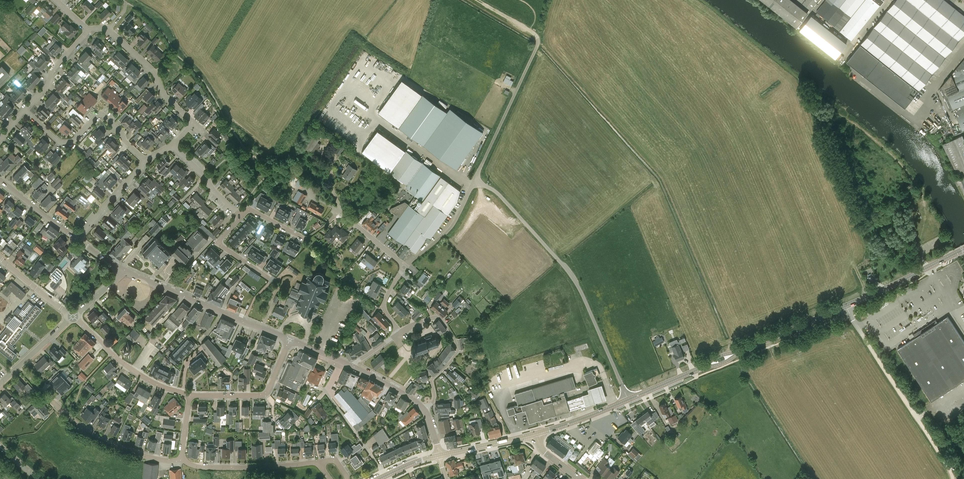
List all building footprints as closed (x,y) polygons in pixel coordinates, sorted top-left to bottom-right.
[(87,0),(86,0),(81,5),(89,13),(94,7),(87,0)] [(95,6),(98,9),(103,3),(100,0),(95,6)] [(835,58),(846,44),(791,0),(762,0),(835,58)] [(810,9),(817,0),(797,0),(810,9)] [(821,5),(817,2),(813,8),(817,11),(816,12),(851,41),(880,5),(874,0),(825,0),(821,5)] [(944,0),(895,0),(846,62),(904,108),(963,33),(963,16),(944,0)] [(29,15),(36,7),(32,3),(25,11),(29,15)] [(44,3),(38,10),(36,8),(32,12),(35,16),(36,14),(39,17),(42,14),(48,7),(44,3)] [(53,11),(48,7),(42,14),(45,16),(43,18),(47,22),(53,16),(50,14),(53,11)] [(112,12),(111,13),(106,9),(99,16),(103,20),(108,16),(110,18),(114,14),(112,12)] [(57,13),(50,20),(55,25),(62,17),(57,13)] [(70,26),(65,22),(61,27),(64,30),(65,29),(67,32),(66,34),(71,38),(77,31),(71,25),(70,26)] [(124,33),(128,36),(131,33),(132,34),(135,30),(133,27),(129,23),(127,25),(126,25),(122,29),(125,31),(124,33)] [(146,23),(144,26),(151,32),(153,29),(146,23)] [(37,32),(41,36),(46,29),(43,26),(37,32)] [(149,40),(144,36),(144,35),(141,32),(137,37),(140,40),(137,43),(142,47),(149,40)] [(51,39),(52,40),(49,44),(58,52),(61,48),(56,44),(58,42),(54,37),(51,39)] [(103,50),(101,49),(104,46),(97,40),(92,45),(96,49),(93,51),(101,58),(103,55),(101,54),(103,52),(103,50)] [(49,44),(46,47),(45,47),(43,49),(47,53),(49,51),(54,56),(58,52),(49,44)] [(161,57),(160,56),(162,55),(155,48),(153,45),(147,52),(156,60),(158,59),(159,59),(161,57)] [(36,56),(35,57),(45,65),(49,61),(46,58),(48,55),(40,48),(38,50),(42,54),(38,59),(36,56)] [(91,52),(89,54),(86,51),(82,55),(88,60),(92,56),(94,58),(96,56),(95,55),(91,52)] [(118,51),(115,54),(113,52),(110,56),(112,58),(110,60),(115,64),(122,55),(118,51)] [(88,60),(82,55),(79,58),(83,62),(81,65),(87,71),(89,68),(88,67),(91,63),(88,60)] [(127,59),(122,55),(115,64),(119,67),(120,67),(122,69),(125,66),(126,65),(124,63),(127,59)] [(33,59),(34,60),(32,62),(31,60),(29,63),(28,64),(34,69),(33,68),(36,65),(41,70),(45,65),(35,57),(33,59)] [(943,85),(963,132),(963,131),(963,59),(943,85)] [(125,66),(122,69),(121,70),(124,73),(126,71),(129,74),(136,67),(131,63),(127,68),(125,66)] [(86,72),(84,71),(81,68),(80,69),(75,64),(71,69),(80,77),(86,72)] [(9,74),(6,71),(8,69),(5,65),(3,67),(1,65),(0,66),(0,83),(9,74)] [(129,74),(127,77),(130,80),(131,80),(134,82),(138,78),(136,76),(140,71),(136,67),(129,74)] [(30,73),(32,75),(29,78),(35,83),(40,78),(37,76),(39,74),(34,69),(30,73)] [(80,77),(71,69),(67,73),(72,78),(70,79),(75,83),(77,81),(80,77)] [(148,82),(143,77),(137,84),(142,88),(148,82)] [(506,77),(503,82),(511,86),(514,81),(510,79),(506,77)] [(21,84),(26,88),(28,86),(30,89),(35,83),(29,78),(27,81),(25,79),(21,84)] [(63,78),(59,82),(65,88),(68,85),(71,87),(74,84),(69,80),(67,82),(63,78)] [(402,79),(378,112),(399,127),(398,127),(423,146),(423,145),(456,169),(483,132),(450,108),(447,112),(422,94),(402,79)] [(65,88),(59,82),(55,86),(60,92),(58,94),(62,98),(64,100),(65,100),(67,102),(70,99),(62,92),(65,88)] [(173,87),(173,88),(172,90),(180,97),(187,90),(178,83),(177,84),(176,84),(175,84),(173,86),(173,87)] [(19,88),(18,89),(15,86),(12,89),(15,92),(22,98),(26,94),(19,88)] [(106,99),(113,92),(114,90),(112,88),(110,90),(108,87),(101,95),(106,99)] [(143,92),(138,97),(136,100),(135,99),(134,101),(137,104),(141,100),(143,98),(148,102),(154,96),(154,95),(154,94),(152,93),(151,93),(149,91),(145,94),(143,92)] [(13,94),(12,93),(7,93),(6,93),(4,95),(6,97),(11,102),(13,99),(17,103),(22,98),(15,92),(13,94)] [(113,92),(106,99),(110,103),(117,96),(119,94),(116,93),(115,94),(113,92)] [(191,107),(197,101),(200,104),(203,100),(195,92),(192,96),(191,94),(185,100),(187,102),(186,103),(191,107)] [(49,97),(55,103),(59,99),(53,93),(50,96),(50,95),(49,97)] [(85,98),(92,104),(97,99),(89,93),(87,95),(85,94),(83,96),(85,98)] [(120,98),(117,96),(110,103),(115,108),(122,100),(123,99),(121,97),(120,98)] [(4,104),(2,106),(9,113),(13,109),(8,104),(11,102),(6,97),(2,102),(4,104)] [(55,103),(49,97),(45,102),(47,104),(45,106),(51,111),(53,109),(57,105),(55,103)] [(92,104),(85,98),(82,100),(81,99),(79,101),(81,102),(88,109),(92,104)] [(122,100),(115,108),(120,112),(128,103),(126,101),(124,102),(122,100)] [(158,101),(152,107),(150,105),(145,111),(149,115),(153,110),(155,113),(162,105),(158,101)] [(88,109),(81,102),(78,105),(77,103),(75,105),(76,107),(84,114),(88,109)] [(141,113),(147,106),(144,103),(137,110),(141,113)] [(205,113),(201,109),(204,105),(202,103),(193,113),(195,115),(194,116),(199,120),(205,113)] [(0,113),(5,118),(9,113),(2,106),(0,105),(0,113)] [(44,106),(41,109),(41,108),(36,112),(44,119),(48,115),(51,112),(44,106)] [(71,115),(72,116),(69,119),(77,125),(81,120),(77,116),(79,114),(74,110),(71,113),(71,115)] [(123,116),(125,118),(121,123),(125,127),(131,120),(127,116),(128,115),(126,113),(123,116)] [(205,113),(199,120),(203,124),(210,117),(205,113)] [(172,116),(168,120),(166,118),(162,122),(166,126),(168,123),(173,128),(178,123),(175,121),(176,120),(172,116)] [(132,120),(131,120),(125,127),(130,131),(133,127),(136,130),(142,124),(137,120),(138,119),(135,117),(132,120)] [(61,123),(62,124),(59,128),(60,129),(59,130),(63,133),(63,132),(66,135),(70,131),(71,131),(74,128),(64,119),(61,123)] [(27,123),(23,127),(26,131),(24,133),(25,135),(28,138),(31,135),(29,133),(33,129),(27,123)] [(169,133),(164,128),(166,126),(162,123),(160,125),(162,129),(160,131),(166,136),(169,133)] [(99,129),(97,131),(96,129),(92,134),(93,134),(91,136),(96,140),(95,141),(99,145),(103,141),(101,138),(105,134),(99,129)] [(152,136),(146,129),(143,133),(145,135),(146,137),(144,139),(150,145),(154,141),(150,138),(152,136)] [(160,131),(158,129),(154,133),(150,129),(148,131),(146,129),(152,136),(153,135),(156,139),(158,136),(162,140),(166,136),(160,131)] [(211,141),(217,146),(221,141),(218,137),(220,135),(214,129),(209,134),(210,135),(211,136),(208,138),(211,141)] [(377,130),(362,152),(390,172),(408,185),(405,188),(423,200),(416,210),(409,204),(405,202),(391,208),(390,210),(399,217),(388,233),(404,244),(402,246),(397,254),(405,260),(410,253),(412,251),(416,253),(425,240),(428,243),(431,239),(430,239),(448,215),(457,202),(460,190),(449,182),(441,176),(423,163),(406,150),(406,151),(377,130)] [(311,132),(302,146),(311,152),(317,142),(320,139),(319,138),(311,132)] [(18,133),(13,138),(20,145),(20,144),(25,139),(26,141),(29,143),(28,144),(31,147),(34,143),(33,143),(30,139),(28,138),(25,135),(23,138),(18,133)] [(963,135),(943,144),(959,176),(963,174),(963,138),(963,135)] [(103,141),(99,145),(99,146),(101,148),(103,145),(108,149),(114,142),(109,138),(105,143),(103,141)] [(38,144),(34,148),(40,153),(43,151),(44,152),(47,148),(46,147),(49,144),(43,139),(40,141),(38,144)] [(144,139),(143,141),(140,140),(139,141),(141,143),(147,149),(150,145),(144,139)] [(108,149),(105,152),(112,158),(116,153),(114,151),(118,146),(114,142),(108,149)] [(204,142),(201,146),(207,152),(210,154),(216,148),(213,145),(211,148),(204,142)] [(340,144),(335,152),(339,155),(344,147),(345,147),(340,144)] [(207,152),(201,146),(195,152),(199,156),(201,154),(203,156),(207,152)] [(49,151),(43,158),(47,161),(51,162),(55,165),(58,162),(58,159),(60,157),(58,155),(58,154),(55,152),(53,154),(51,154),(49,151)] [(7,156),(0,164),(0,173),(2,175),(8,169),(10,170),(22,158),(18,154),(15,156),(11,152),(7,156)] [(122,154),(119,157),(117,155),(113,160),(111,162),(113,164),(115,162),(117,163),(118,162),(120,165),(127,158),(126,157),(127,156),(124,153),(123,155),(122,154)] [(100,156),(98,159),(105,165),(107,162),(100,156)] [(84,166),(88,161),(84,157),(80,163),(84,166)] [(120,165),(121,165),(119,167),(124,172),(129,168),(128,167),(129,166),(128,165),(131,162),(127,158),(120,165)] [(169,167),(166,165),(169,162),(165,158),(157,166),(159,168),(157,170),(162,174),(169,167)] [(214,158),(211,161),(211,162),(208,165),(211,168),(217,161),(214,158)] [(169,167),(162,174),(165,177),(171,171),(175,174),(175,173),(181,168),(180,168),(174,162),(169,166),(169,167)] [(30,170),(29,170),(24,165),(18,171),(24,177),(27,174),(31,178),(34,174),(30,170)] [(350,165),(343,175),(348,179),(352,173),(353,174),(356,169),(350,165)] [(175,174),(173,176),(176,179),(177,179),(179,177),(179,178),(181,176),(183,178),(188,173),(181,167),(180,168),(181,168),(175,173),(175,174)] [(113,173),(113,172),(108,168),(103,175),(104,176),(113,184),(117,180),(116,180),(119,178),(118,177),(113,173)] [(24,177),(18,171),(13,176),(19,182),(24,177)] [(52,172),(47,178),(51,181),(56,175),(52,172)] [(103,175),(100,178),(97,181),(102,186),(104,184),(109,188),(113,184),(104,176),(103,175)] [(179,182),(178,183),(177,185),(178,186),(179,184),(183,188),(187,184),(189,186),(195,180),(190,175),(185,180),(183,178),(179,182)] [(42,180),(40,177),(37,180),(38,181),(36,183),(35,182),(32,185),(35,188),(42,180)] [(148,178),(144,182),(144,183),(150,189),(151,189),(153,187),(154,188),(155,187),(161,193),(165,189),(163,187),(156,181),(155,180),(153,182),(148,178)] [(231,179),(228,182),(226,179),(220,185),(224,190),(233,181),(231,179)] [(102,186),(97,181),(94,184),(97,187),(93,191),(100,198),(105,193),(100,189),(102,186)] [(235,182),(233,181),(224,190),(229,194),(233,189),(235,188),(232,185),(235,182)] [(144,183),(144,182),(143,182),(139,187),(146,193),(144,195),(151,202),(154,200),(150,196),(154,192),(151,189),(150,189),(144,183)] [(44,183),(40,187),(37,190),(36,189),(33,192),(34,193),(32,195),(38,202),(46,193),(44,190),(48,186),(44,183)] [(233,189),(229,194),(227,195),(232,199),(240,190),(238,189),(235,192),(233,189)] [(169,193),(178,201),(181,198),(175,192),(174,193),(171,190),(169,193)] [(242,192),(240,190),(232,199),(236,204),(242,198),(239,195),(242,192)] [(140,193),(138,196),(134,192),(131,196),(137,202),(141,198),(143,200),(145,198),(140,193)] [(264,194),(261,192),(257,197),(260,199),(257,205),(259,206),(259,207),(262,208),(267,198),(263,196),(264,194)] [(301,193),(296,201),(301,204),(307,195),(302,192),(301,193)] [(192,206),(200,197),(196,193),(190,199),(192,201),(190,204),(192,206)] [(56,201),(49,194),(40,204),(47,210),(56,201)] [(91,194),(86,199),(91,203),(95,198),(91,194)] [(66,196),(60,205),(55,212),(60,216),(69,203),(73,200),(68,197),(66,196)] [(137,202),(131,196),(127,200),(130,203),(128,205),(133,210),(139,204),(137,202)] [(200,197),(192,206),(194,208),(196,205),(199,207),(203,203),(205,201),(200,197)] [(177,201),(173,198),(168,204),(171,207),(177,201)] [(273,199),(272,201),(267,198),(262,208),(265,210),(265,209),(267,210),(270,205),(273,206),(276,201),(273,199)] [(4,204),(6,206),(4,209),(5,209),(2,212),(6,215),(8,212),(9,212),(11,210),(11,209),(10,208),(14,204),(8,199),(4,204)] [(276,207),(278,209),(275,215),(277,216),(277,217),(280,218),(285,208),(281,206),(282,204),(278,202),(276,207)] [(317,205),(315,204),(311,202),(307,208),(317,214),(318,213),(321,215),(324,210),(317,206),(317,205)] [(75,208),(73,206),(69,203),(60,216),(65,219),(70,213),(71,210),(73,211),(75,208)] [(203,203),(199,207),(197,209),(200,211),(197,214),(199,216),(207,207),(203,203)] [(126,206),(123,208),(120,205),(119,205),(119,204),(118,204),(115,208),(123,214),(125,212),(127,214),(131,210),(126,206)] [(11,210),(9,212),(7,214),(10,216),(11,214),(14,216),(16,214),(18,216),(22,211),(16,206),(13,211),(11,210)] [(212,211),(207,207),(199,216),(201,218),(203,215),(206,218),(212,211)] [(123,214),(115,208),(112,211),(112,212),(113,212),(112,213),(116,216),(114,218),(121,224),(123,222),(122,221),(123,219),(121,217),(123,214)] [(290,211),(285,208),(280,218),(283,220),(284,219),(286,220),(289,215),(292,216),(295,211),(291,209),(290,211)] [(365,215),(368,218),(362,225),(367,229),(373,222),(372,221),(374,218),(377,214),(373,211),(372,213),(369,210),(365,215)] [(297,212),(294,218),(299,220),(296,225),(296,226),(298,227),(298,228),(301,230),(301,229),(302,229),(303,227),(304,227),(306,223),(305,222),(307,220),(304,218),(305,216),(297,212)] [(161,218),(158,222),(157,222),(149,231),(154,236),(163,226),(162,226),(166,223),(169,220),(165,215),(164,214),(161,218)] [(215,214),(211,218),(212,218),(210,220),(212,222),(217,226),(224,219),(219,215),(218,216),(215,214)] [(33,218),(32,219),(28,216),(24,221),(27,223),(25,225),(28,228),(30,225),(30,226),(32,223),(34,225),(37,221),(33,218)] [(13,228),(20,219),(19,219),(18,220),(15,217),(14,219),(13,218),(8,225),(12,228),(13,227),(13,228)] [(251,217),(251,218),(250,217),(246,221),(247,222),(253,229),(254,229),(258,225),(254,221),(255,220),(251,217)] [(23,222),(20,219),(13,228),(15,229),(18,226),(19,227),(23,222)] [(114,219),(111,223),(107,219),(102,223),(103,224),(106,226),(110,230),(111,230),(112,232),(119,224),(114,219)] [(373,222),(367,229),(371,233),(378,226),(377,226),(380,223),(376,219),(373,222)] [(384,222),(378,228),(381,231),(389,223),(387,221),(386,223),(384,222)] [(250,233),(253,229),(247,222),(243,226),(250,233)] [(201,226),(199,225),(197,226),(200,229),(201,227),(215,240),(217,237),(216,236),(212,233),(205,226),(202,224),(201,226)] [(50,225),(47,229),(44,226),(40,232),(52,241),(55,237),(59,231),(50,225)] [(250,233),(243,226),(240,229),(246,236),(250,233)] [(260,234),(258,236),(261,238),(264,239),(265,235),(270,238),(274,231),(272,230),(273,228),(269,226),(268,228),(267,227),(266,228),(264,232),(261,231),(260,234)] [(119,237),(122,240),(114,249),(113,249),(110,253),(113,257),(115,255),(115,256),(117,253),(117,252),(121,247),(123,249),(124,247),(125,247),(129,243),(125,240),(132,233),(130,231),(131,230),(128,227),(119,237)] [(218,227),(212,233),(216,236),(221,230),(218,227)] [(106,230),(104,233),(99,228),(94,233),(101,240),(106,235),(108,237),(111,234),(106,230)] [(330,230),(324,237),(331,243),(337,237),(338,238),(339,237),(344,241),(349,235),(341,229),(340,230),(338,228),(334,228),(332,231),(330,230)] [(25,237),(20,233),(20,234),(15,229),(13,231),(17,235),(19,237),(18,238),(21,240),(19,242),(20,244),(23,241),(25,237)] [(180,244),(178,246),(172,252),(173,252),(176,256),(184,263),(190,257),(189,257),(192,253),(196,249),(197,251),(208,240),(197,229),(186,241),(187,241),(185,244),(185,245),(183,247),(181,245),(180,244)] [(243,240),(246,236),(240,229),(236,233),(243,240)] [(9,236),(6,239),(8,240),(9,238),(10,239),(12,237),(13,237),(16,233),(14,232),(11,235),(10,235),(9,236)] [(381,232),(377,237),(383,243),(387,239),(381,232)] [(243,240),(236,233),(233,237),(240,243),(243,240)] [(274,237),(270,243),(276,246),(276,245),(278,243),(282,245),(287,238),(285,237),(285,236),(281,233),(281,234),(278,233),(278,234),(276,238),(274,237)] [(143,247),(143,246),(141,249),(143,251),(148,256),(149,256),(151,258),(152,259),(153,260),(155,262),(156,263),(156,264),(159,267),(160,266),(164,261),(166,263),(169,259),(168,259),(169,258),(168,257),(172,253),(169,250),(161,243),(156,237),(155,238),(153,236),(151,238),(148,242),(143,247)] [(63,246),(66,242),(65,241),(65,240),(63,238),(62,239),(61,237),(53,245),(58,249),(57,250),(62,255),(68,249),(65,247),(63,246)] [(236,247),(240,243),(233,237),(229,240),(233,244),(232,245),(235,247),(235,246),(236,247)] [(357,239),(351,247),(354,249),(357,251),(355,254),(358,256),(363,250),(360,248),(362,246),(363,243),(357,239)] [(5,241),(1,245),(4,247),(2,250),(8,255),(12,251),(17,244),(12,241),(10,244),(5,241)] [(285,246),(283,250),(291,254),(293,251),(296,253),(297,251),(298,251),(300,248),(299,248),(300,246),(290,241),(290,242),(287,247),(285,246)] [(132,246),(129,243),(125,247),(124,247),(123,249),(121,247),(117,252),(117,253),(115,256),(115,255),(113,257),(119,261),(122,257),(132,246)] [(44,250),(37,244),(33,249),(40,255),(44,250)] [(259,252),(260,250),(252,244),(246,250),(250,252),(248,254),(250,256),(250,257),(253,259),(259,252)] [(25,260),(24,260),(26,258),(22,255),(24,253),(20,249),(22,247),(20,245),(14,252),(18,256),(14,260),(21,265),(25,260)] [(25,252),(31,257),(35,252),(29,246),(25,252)] [(211,247),(207,252),(205,251),(200,256),(202,258),(203,257),(204,259),(206,257),(209,259),(216,251),(213,248),(213,249),(211,247)] [(80,254),(73,248),(69,252),(76,258),(69,266),(78,274),(89,262),(80,254)] [(270,259),(266,266),(269,268),(272,270),(276,273),(277,271),(279,273),(282,268),(279,267),(281,265),(276,261),(275,261),(276,259),(275,258),(275,257),(279,251),(274,248),(270,254),(273,256),(271,258),(270,259)] [(219,254),(216,251),(209,259),(207,261),(213,267),(218,263),(215,261),(220,256),(219,254)] [(262,254),(259,252),(253,259),(257,262),(257,261),(260,263),(262,260),(264,262),(268,257),(262,253),(262,254)] [(371,269),(377,262),(374,259),(367,253),(361,261),(371,269)] [(227,258),(223,263),(220,261),(216,266),(221,271),(222,269),(225,271),(227,268),(228,268),(230,266),(230,265),(232,263),(232,262),(230,260),(230,261),(227,258)] [(45,266),(38,261),(29,272),(36,277),(45,266)] [(50,263),(46,269),(50,272),(54,266),(50,263)] [(192,279),(191,279),(196,272),(190,268),(188,267),(187,266),(184,270),(187,272),(182,279),(186,282),(189,284),(191,280),(192,279)] [(284,308),(279,306),(279,307),(286,311),(288,307),(290,308),(292,307),(294,303),(295,304),(296,304),(296,306),(297,306),(295,307),(296,310),(298,310),(299,310),(301,311),(304,312),(311,315),(312,313),(315,314),(320,300),(324,302),(328,291),(325,290),(326,286),(328,286),(330,281),(324,279),(324,276),(322,273),(319,272),(316,273),(314,275),(308,272),(306,277),(307,278),(306,281),(305,280),(304,281),(302,280),(301,283),(297,282),(294,287),(299,289),(298,290),(292,288),(289,295),(288,297),(285,305),(284,308)] [(232,280),(230,282),(233,285),(239,278),(236,275),(235,275),(235,274),(233,276),(234,277),(233,279),(232,280)] [(208,300),(215,302),(218,295),(226,285),(227,283),(228,284),(230,282),(232,280),(233,279),(231,277),(231,278),(230,279),(229,278),(224,284),(221,282),(214,290),(213,290),(212,292),(211,292),(208,299),(208,300)] [(453,278),(448,284),(453,288),(458,283),(453,278)] [(365,288),(365,290),(365,291),(367,292),(367,293),(375,297),(376,298),(382,285),(374,280),(373,281),(371,286),(369,285),(367,285),(366,286),(365,288)] [(12,282),(11,281),(6,287),(21,299),(26,294),(23,292),(12,282)] [(411,293),(413,290),(410,287),(412,285),(408,282),(406,285),(404,284),(400,290),(402,291),(400,293),(404,296),(406,294),(409,296),(411,293)] [(52,284),(51,284),(50,283),(46,286),(48,289),(47,290),(51,293),(56,288),(52,284)] [(195,286),(196,287),(193,293),(201,297),(201,296),(203,290),(199,288),(200,286),(196,284),(195,286)] [(233,295),(236,298),(242,290),(241,288),(242,286),(239,284),(235,288),(238,290),(236,291),(233,295)] [(218,295),(215,302),(222,305),(225,298),(224,298),(227,295),(226,294),(230,289),(226,285),(218,295)] [(163,299),(157,305),(161,309),(172,297),(166,295),(165,296),(164,295),(162,298),(163,299)] [(230,297),(229,301),(226,306),(226,307),(236,312),(238,306),(240,306),(242,302),(235,299),(236,298),(232,296),(231,297),(230,297)] [(177,299),(172,297),(161,309),(165,312),(169,307),(170,308),(172,306),(171,305),(177,299)] [(401,298),(399,302),(398,301),(392,307),(398,312),(403,306),(401,305),(405,301),(401,298)] [(441,302),(439,304),(436,301),(431,307),(437,313),(447,301),(444,298),(441,302)] [(456,308),(461,302),(457,299),(453,304),(452,304),(456,308)] [(408,301),(407,302),(408,304),(407,305),(410,308),(414,311),(415,310),(417,308),(409,300),(408,301)] [(11,360),(16,354),(12,351),(15,348),(13,346),(12,345),(22,333),(20,332),(25,326),(26,328),(41,309),(35,304),(34,306),(28,301),(21,310),(18,307),(13,314),(14,315),(5,325),(7,327),(0,335),(0,351),(11,360)] [(446,306),(449,303),(447,301),(437,313),(442,317),(446,313),(447,311),(444,308),(446,306)] [(174,312),(171,315),(163,324),(172,332),(176,327),(177,328),(181,323),(180,323),(183,320),(181,318),(190,308),(183,302),(174,312)] [(161,309),(157,305),(153,309),(145,318),(153,325),(165,312),(161,309)] [(403,306),(398,312),(403,317),(405,314),(408,316),(410,313),(408,311),(407,311),(410,308),(407,305),(404,308),(403,306)] [(286,311),(279,307),(276,306),(272,314),(283,319),(285,313),(286,311)] [(186,317),(188,318),(182,325),(187,329),(192,322),(193,322),(202,311),(194,307),(186,317)] [(359,311),(366,318),(369,315),(361,307),(359,311)] [(414,311),(413,312),(415,314),(418,317),(422,312),(417,307),(417,308),(415,310),(414,311)] [(135,318),(128,312),(129,311),(125,308),(117,316),(121,320),(122,319),(128,325),(135,318)] [(104,311),(99,316),(94,310),(88,316),(93,321),(97,318),(102,323),(109,317),(104,311)] [(375,314),(372,318),(369,320),(373,325),(375,323),(376,324),(377,323),(376,322),(383,316),(378,311),(378,312),(377,311),(375,314)] [(200,326),(207,330),(209,327),(214,315),(206,312),(200,326)] [(375,323),(373,325),(377,330),(380,327),(379,326),(380,325),(383,329),(384,329),(385,330),(388,327),(386,326),(389,323),(383,316),(376,322),(377,323),(376,324),(375,323)] [(932,401),(963,380),(963,341),(948,316),(938,323),(936,320),(921,329),(918,332),(914,334),(915,337),(898,349),(932,401)] [(221,319),(218,326),(222,328),(223,326),(224,327),(225,325),(227,321),(221,318),(221,319)] [(435,323),(432,325),(440,335),(446,330),(439,320),(438,321),(437,320),(434,322),(435,323)] [(220,333),(219,335),(227,339),(234,324),(227,321),(225,325),(224,327),(223,326),(222,328),(220,333)] [(366,328),(372,333),(376,329),(371,323),(366,328)] [(107,336),(112,331),(105,324),(100,329),(107,336)] [(352,326),(360,333),(361,332),(365,335),(367,333),(363,329),(361,328),(360,329),(354,324),(352,326)] [(215,328),(212,331),(217,333),(219,335),(220,333),(222,328),(218,326),(216,329),(215,328)] [(133,343),(140,335),(134,329),(126,337),(133,343)] [(350,345),(351,347),(345,351),(349,359),(351,360),(352,360),(368,351),(371,349),(369,346),(370,345),(363,335),(362,335),(361,332),(358,334),(357,331),(353,334),(358,343),(354,345),(353,343),(350,345)] [(381,337),(377,332),(369,338),(372,343),(371,344),(374,347),(384,340),(381,337)] [(79,341),(88,349),(91,347),(95,343),(85,333),(81,338),(79,341)] [(424,337),(425,341),(415,344),(415,347),(411,348),(411,349),(412,350),(412,351),(412,353),(417,351),(418,353),(421,352),(422,353),(423,355),(426,353),(426,352),(426,350),(429,349),(429,348),(438,345),(439,342),(438,339),(435,338),(426,341),(426,340),(433,338),(432,334),(424,337)] [(262,335),(256,348),(255,350),(262,353),(263,350),(265,351),(266,350),(267,347),(265,346),(266,344),(267,341),(265,341),(267,337),(262,335)] [(112,345),(118,340),(115,336),(109,341),(112,345)] [(655,346),(664,342),(662,337),(660,338),(659,336),(655,338),(656,340),(653,341),(655,346)] [(183,341),(191,348),(195,344),(187,337),(183,341)] [(276,341),(267,337),(265,341),(267,341),(266,344),(273,347),(276,341)] [(465,337),(461,338),(457,338),(459,350),(463,349),(463,345),(462,342),(465,342),(465,344),(469,343),(468,337),(465,338),(465,337)] [(208,351),(207,352),(219,366),(221,363),(226,358),(216,347),(208,338),(201,344),(202,344),(208,351)] [(233,345),(231,349),(236,351),(241,341),(236,339),(233,345)] [(88,349),(79,341),(73,347),(82,356),(88,349)] [(191,348),(183,341),(180,345),(187,352),(191,348)] [(241,341),(236,351),(241,353),(239,357),(243,359),(246,353),(243,352),(247,344),(246,343),(246,342),(243,341),(242,342),(241,341)] [(439,357),(445,364),(456,350),(450,343),(448,345),(446,348),(439,357)] [(684,358),(678,344),(671,347),(677,361),(684,358)] [(187,352),(180,345),(176,349),(184,356),(187,352)] [(66,352),(66,351),(62,347),(60,350),(58,351),(55,347),(49,352),(57,360),(63,354),(64,354),(66,352)] [(184,356),(176,349),(172,353),(180,360),(184,356)] [(293,360),(292,362),(289,361),(288,362),(279,381),(283,383),(292,387),(296,389),(298,385),(300,386),(301,383),(303,384),(307,376),(306,376),(310,367),(312,368),(314,366),(317,358),(318,358),(317,357),(317,358),(304,352),(303,351),(303,352),(300,351),(298,351),(297,355),(295,355),(294,356),(292,359),(293,360)] [(89,353),(78,364),(84,370),(94,359),(89,353)] [(180,360),(172,353),(168,357),(176,365),(180,360)] [(248,361),(248,362),(254,364),(258,355),(252,353),(248,361)] [(377,357),(371,363),(376,369),(380,366),(385,362),(386,361),(381,354),(377,357)] [(207,364),(201,357),(201,356),(188,366),(192,370),(194,373),(202,367),(202,368),(207,364)] [(50,357),(47,360),(44,357),(41,360),(36,366),(41,372),(50,364),(52,366),(55,363),(50,357)] [(445,364),(439,357),(433,362),(439,370),(445,364)] [(117,373),(114,370),(116,368),(111,362),(105,369),(109,372),(106,375),(111,380),(117,373)] [(256,362),(253,371),(257,373),(258,373),(257,377),(262,380),(266,372),(263,370),(265,366),(256,362)] [(439,370),(433,362),(427,366),(433,375),(438,371),(439,370)] [(155,375),(160,366),(155,363),(150,373),(155,375)] [(160,366),(155,375),(160,378),(164,368),(160,366)] [(314,366),(312,368),(307,379),(318,384),(324,371),(314,366)] [(334,370),(330,367),(326,373),(330,376),(334,370)] [(164,368),(160,378),(165,380),(169,371),(164,368)] [(244,368),(244,377),(239,377),(239,386),(247,386),(247,377),(250,377),(250,368),(244,368)] [(596,368),(583,374),(586,381),(588,384),(588,386),(597,382),(595,376),(599,374),(596,368)] [(343,382),(348,371),(343,369),(338,381),(336,386),(340,388),(343,382)] [(416,380),(417,380),(418,383),(423,381),(422,381),(428,379),(425,370),(415,373),(416,380)] [(450,370),(446,374),(453,380),(453,381),(454,382),(455,380),(459,383),(461,381),(462,382),(465,379),(459,374),(457,376),(450,370)] [(87,377),(82,371),(78,376),(83,381),(87,377)] [(175,373),(169,371),(165,380),(170,383),(171,380),(172,380),(174,377),(173,376),(175,373)] [(352,373),(348,371),(343,382),(346,384),(352,373)] [(57,379),(52,384),(53,384),(52,385),(55,387),(56,388),(65,379),(59,373),(54,377),(57,379)] [(352,373),(346,384),(352,387),(359,376),(352,373)] [(127,389),(132,382),(121,374),(117,381),(127,389)] [(518,405),(506,408),(509,415),(525,410),(529,423),(539,420),(543,419),(543,418),(552,415),(552,416),(556,415),(556,414),(565,411),(565,412),(570,411),(566,401),(566,400),(553,404),(552,401),(543,404),(542,399),(560,393),(561,395),(564,394),(564,392),(576,388),(572,376),(532,388),(514,394),(518,405)] [(217,377),(217,386),(225,386),(225,383),(229,383),(229,380),(229,377),(225,377),(217,377)] [(357,384),(358,385),(356,389),(360,391),(362,387),(363,388),(368,380),(361,377),(357,384)] [(28,383),(25,386),(19,379),(13,385),(19,391),(22,389),(24,392),(26,390),(28,392),(32,389),(28,383)] [(72,386),(65,379),(56,388),(57,389),(57,390),(59,392),(60,392),(61,392),(65,388),(67,390),(72,386)] [(369,379),(366,385),(371,388),(374,382),(369,379)] [(110,389),(115,383),(112,380),(106,385),(110,389)] [(336,393),(334,395),(357,422),(353,426),(357,430),(376,414),(372,409),(368,405),(371,400),(374,395),(375,394),(379,385),(374,382),(371,388),(369,392),(364,389),(362,393),(361,392),(359,396),(360,396),(358,398),(357,399),(350,391),(350,392),(349,391),(347,389),(344,392),(341,389),(336,393)] [(412,393),(416,386),(413,385),(412,384),(405,391),(411,395),(412,393)] [(588,393),(582,395),(585,405),(606,398),(601,384),(587,389),(588,393)] [(383,388),(379,385),(375,394),(377,395),(380,391),(381,392),(383,388)] [(131,392),(127,396),(123,400),(130,404),(133,398),(132,398),(133,397),(138,400),(139,400),(145,389),(139,386),(134,394),(131,392)] [(151,392),(145,389),(139,400),(144,403),(140,410),(144,412),(148,404),(145,403),(146,401),(151,392)] [(284,389),(283,391),(280,390),(276,398),(285,401),(286,397),(289,398),(291,392),(284,389)] [(475,393),(475,394),(469,389),(467,392),(472,397),(470,400),(474,403),(476,400),(475,399),(478,396),(475,393)] [(390,408),(392,403),(397,395),(389,391),(384,399),(388,401),(387,402),(389,403),(387,407),(390,408)] [(10,399),(4,393),(0,397),(0,399),(2,401),(0,402),(0,403),(4,407),(6,405),(5,404),(8,401),(16,410),(20,406),(12,397),(10,399)] [(159,396),(158,396),(155,395),(150,404),(154,406),(151,412),(156,414),(160,408),(157,407),(161,398),(161,397),(159,396)] [(570,400),(567,400),(570,411),(573,410),(586,405),(585,405),(582,395),(581,396),(570,400)] [(688,411),(686,407),(684,401),(683,401),(681,396),(675,399),(678,407),(680,410),(682,409),(684,412),(688,411)] [(168,402),(169,403),(164,407),(171,415),(181,406),(175,398),(174,397),(168,402)] [(404,411),(409,402),(401,397),(396,406),(404,411)] [(501,435),(499,425),(498,423),(498,424),(490,405),(489,406),(485,397),(476,401),(480,409),(482,409),(484,413),(489,425),(492,424),(493,427),(488,428),(490,438),(501,435)] [(454,399),(454,407),(466,406),(466,403),(463,403),(463,399),(460,399),(454,399)] [(40,403),(38,405),(35,402),(31,405),(31,406),(27,409),(31,413),(35,410),(38,413),(39,412),(43,417),(45,419),(49,415),(47,413),(48,411),(40,403)] [(378,413),(383,405),(378,402),(374,410),(378,413)] [(328,415),(325,412),(326,412),(319,403),(312,408),(318,417),(321,415),(323,419),(328,415)] [(670,406),(667,407),(665,403),(659,406),(664,417),(671,414),(673,413),(670,406)] [(229,406),(229,413),(226,413),(226,424),(232,424),(232,413),(237,413),(237,406),(236,406),(236,405),(233,405),(233,406),(229,406)] [(265,416),(265,413),(264,406),(264,405),(260,405),(260,406),(253,406),(253,413),(259,413),(260,417),(265,416)] [(110,419),(107,416),(109,413),(106,411),(108,407),(106,406),(104,410),(103,410),(98,418),(101,420),(99,423),(104,427),(110,419)] [(217,406),(217,412),(214,412),(214,422),(221,421),(220,414),(224,414),(224,406),(217,406)] [(437,408),(435,408),(436,413),(437,413),(438,416),(441,416),(441,417),(449,416),(449,413),(455,413),(455,409),(451,409),(443,409),(443,410),(440,410),(439,406),(437,407),(437,408)] [(96,407),(92,412),(87,408),(85,411),(84,411),(83,412),(81,415),(90,421),(92,417),(95,419),(101,411),(96,407)] [(308,407),(304,415),(307,417),(312,409),(308,407)] [(409,412),(408,411),(408,412),(409,413),(407,415),(409,416),(411,415),(413,417),(414,418),(413,417),(414,416),(416,418),(420,415),(418,413),(418,412),(414,407),(409,412)] [(408,411),(407,410),(403,415),(400,419),(401,420),(405,425),(414,418),(413,417),(411,415),(409,416),(407,415),(409,413),(408,412),(408,411)] [(400,419),(403,415),(400,411),(395,416),(399,420),(400,419)] [(642,415),(646,421),(651,417),(654,421),(657,419),(656,418),(659,416),(656,411),(650,415),(647,411),(644,413),(642,414),(642,415)] [(293,412),(291,414),(288,412),(286,414),(285,413),(283,415),(292,424),(297,420),(296,419),(298,417),(293,412)] [(174,420),(169,419),(169,416),(156,414),(154,418),(164,420),(163,426),(173,428),(174,420)] [(676,414),(667,418),(670,424),(678,420),(676,414)] [(115,423),(115,424),(114,424),(110,431),(116,435),(120,427),(118,426),(122,419),(115,415),(112,421),(115,423)] [(149,423),(151,419),(143,415),(141,420),(149,423)] [(282,418),(280,420),(279,419),(275,422),(278,425),(279,424),(284,429),(286,427),(287,428),(292,424),(283,415),(281,417),(282,418)] [(636,420),(630,424),(640,435),(645,431),(641,425),(646,421),(642,415),(641,416),(640,415),(639,416),(639,417),(636,420)] [(439,421),(438,421),(441,433),(451,430),(448,418),(439,421)] [(463,427),(462,418),(453,420),(455,429),(460,428),(464,427),(463,427)] [(469,424),(470,425),(469,425),(468,426),(469,429),(470,430),(471,430),(472,435),(480,433),(479,428),(483,427),(481,418),(475,420),(476,423),(469,424)] [(271,431),(271,420),(263,421),(263,431),(271,431)] [(124,428),(126,429),(122,438),(129,441),(133,432),(129,430),(131,426),(125,424),(124,428)] [(418,433),(426,430),(424,424),(416,426),(418,433)] [(143,430),(142,436),(138,435),(135,443),(142,445),(144,438),(145,438),(148,438),(149,432),(150,428),(146,427),(145,431),(143,430)] [(384,442),(389,438),(383,428),(373,435),(379,445),(384,442)] [(633,440),(630,437),(632,435),(626,429),(621,435),(621,434),(618,438),(625,443),(627,440),(630,443),(633,440)] [(426,430),(418,433),(420,438),(417,439),(417,440),(424,438),(427,437),(426,430)] [(157,431),(154,441),(149,439),(147,447),(155,449),(157,442),(160,442),(163,432),(157,431)] [(271,437),(271,431),(263,431),(259,431),(259,439),(264,439),(264,437),(271,437)] [(331,434),(332,442),(328,442),(330,451),(336,450),(335,442),(339,441),(338,433),(331,434)] [(165,440),(164,443),(163,451),(170,452),(171,443),(172,440),(172,441),(173,435),(164,434),(163,439),(165,440)] [(319,435),(320,444),(317,444),(318,452),(319,452),(319,453),(322,452),(325,451),(324,443),(327,443),(326,435),(319,435)] [(461,435),(455,437),(455,435),(444,437),(445,442),(446,442),(447,448),(457,445),(457,443),(463,442),(461,435)] [(556,436),(555,437),(554,437),(552,436),(546,445),(566,460),(572,453),(573,452),(573,451),(574,449),(573,448),(573,446),(559,436),(558,436),(556,436)] [(300,439),(301,448),(304,447),(305,454),(306,453),(306,454),(309,454),(309,453),(312,453),(312,450),(313,449),(312,442),(304,443),(304,438),(300,438),(300,439)] [(424,438),(417,440),(419,447),(419,448),(426,446),(424,438)] [(285,447),(280,448),(280,439),(275,440),(275,443),(272,443),(272,448),(275,448),(278,448),(278,455),(282,455),(282,456),(286,456),(286,455),(285,447)] [(292,443),(293,448),(291,448),(291,454),(296,454),(296,455),(298,455),(298,454),(299,454),(299,448),(301,448),(300,439),(299,439),(299,441),(296,442),(296,443),(292,443)] [(226,440),(226,448),(222,448),(222,456),(230,456),(230,451),(234,451),(234,440),(226,440)] [(246,449),(242,448),(242,441),(235,440),(235,450),(238,450),(238,456),(246,457),(246,449)] [(417,440),(409,443),(412,450),(419,447),(417,440)] [(604,452),(599,447),(601,445),(596,441),(589,450),(593,454),(598,459),(604,452)] [(196,454),(197,443),(189,442),(187,457),(195,458),(197,458),(198,454),(196,454)] [(387,448),(384,442),(379,445),(381,448),(382,447),(383,450),(385,454),(380,456),(383,463),(384,463),(384,464),(388,462),(387,461),(390,460),(385,449),(386,449),(387,448)] [(355,444),(350,447),(347,444),(340,449),(345,456),(351,452),(352,454),(362,447),(360,443),(356,446),(355,444)] [(412,450),(409,443),(401,446),(404,453),(405,453),(412,450)] [(262,449),(260,449),(260,444),(252,445),(252,456),(261,456),(263,456),(262,449)] [(401,446),(394,449),(397,456),(404,453),(401,446)] [(352,454),(353,456),(350,458),(352,461),(351,463),(355,469),(364,463),(359,457),(358,457),(356,455),(362,451),(360,449),(362,447),(352,454)] [(634,460),(636,461),(642,455),(639,452),(640,451),(636,447),(635,449),(633,447),(629,453),(628,454),(634,460)] [(385,449),(386,449),(385,449),(390,460),(397,456),(394,449),(387,453),(385,449)] [(575,449),(569,457),(573,460),(579,452),(575,449)] [(514,464),(511,465),(512,472),(513,472),(514,475),(508,476),(509,478),(521,478),(520,473),(521,473),(524,469),(523,462),(525,462),(523,452),(516,453),(515,452),(512,453),(512,454),(509,455),(511,460),(513,459),(514,464)] [(610,457),(607,460),(604,458),(598,466),(601,468),(599,471),(604,475),(609,468),(609,469),(615,461),(610,457)] [(535,469),(541,462),(535,458),(530,465),(535,469)] [(462,461),(455,463),(454,459),(445,463),(449,475),(459,472),(457,468),(464,466),(462,461)] [(500,460),(480,466),(484,478),(490,478),(488,474),(497,471),(499,476),(504,474),(500,460)] [(584,471),(586,468),(581,464),(577,461),(575,463),(584,471)] [(536,469),(531,475),(533,476),(535,473),(537,475),(534,478),(539,478),(541,477),(539,475),(540,473),(546,466),(541,462),(535,469),(536,469)] [(158,464),(146,463),(144,463),(142,478),(144,478),(157,478),(158,464)] [(604,475),(603,475),(608,478),(609,478),(610,477),(613,478),(614,478),(620,471),(614,467),(612,470),(609,469),(609,468),(604,475)] [(181,469),(169,470),(170,476),(170,478),(182,478),(181,469)] [(546,475),(543,478),(545,478),(552,478),(551,478),(555,474),(555,473),(555,472),(553,471),(552,471),(550,469),(545,475),(546,475)]
